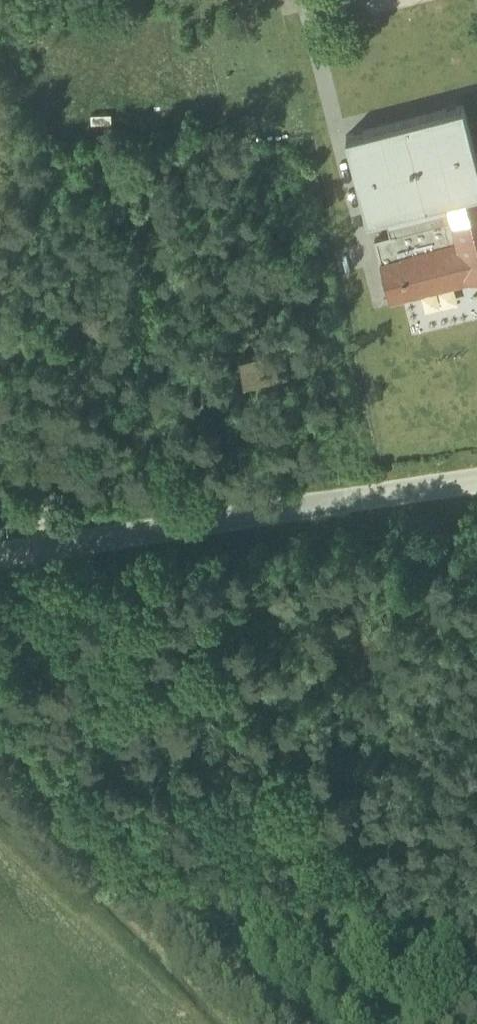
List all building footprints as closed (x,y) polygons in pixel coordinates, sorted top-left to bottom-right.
[(387,212),(474,190),(476,189),(476,158),(463,104),(346,134),(367,218),(384,213),(387,212)] [(474,190),(387,212),(393,234),(390,235),(375,238),(389,296),(476,274),(476,202),(474,190)] [(387,212),(384,213),(390,235),(393,234),(387,212)] [(240,355),(244,382),(289,374),(284,347),(240,355)]
